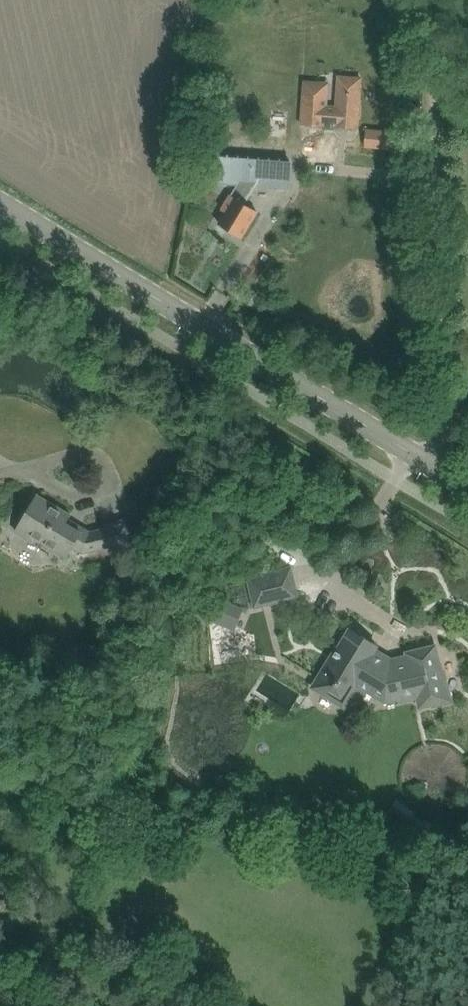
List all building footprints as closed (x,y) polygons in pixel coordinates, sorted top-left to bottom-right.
[(324,97),(301,95),(299,123),(322,125),(322,123),(333,124),(333,126),(355,127),(359,80),(336,78),(334,106),(323,105),(324,97)] [(269,135),(287,136),(288,105),(270,104),(269,135)] [(288,187),(290,162),(226,158),(225,183),(237,184),(221,209),(226,212),(219,224),(240,237),(256,210),(245,203),(256,185),(288,187)] [(27,512),(20,523),(35,532),(32,537),(66,557),(72,547),(82,553),(109,546),(110,550),(116,549),(136,544),(129,518),(103,525),(106,533),(90,537),(65,522),(70,514),(37,495),(27,512)] [(248,578),(255,607),(297,596),(290,568),(248,578)] [(371,653),(376,645),(361,636),(360,633),(357,631),(354,631),(350,629),(338,648),(337,647),(318,679),(340,692),(347,682),(365,692),(367,690),(385,701),(405,696),(406,699),(418,696),(420,706),(431,704),(431,705),(449,701),(443,677),(442,677),(434,646),(407,653),(408,657),(391,661),(388,659),(386,662),(371,653)]
